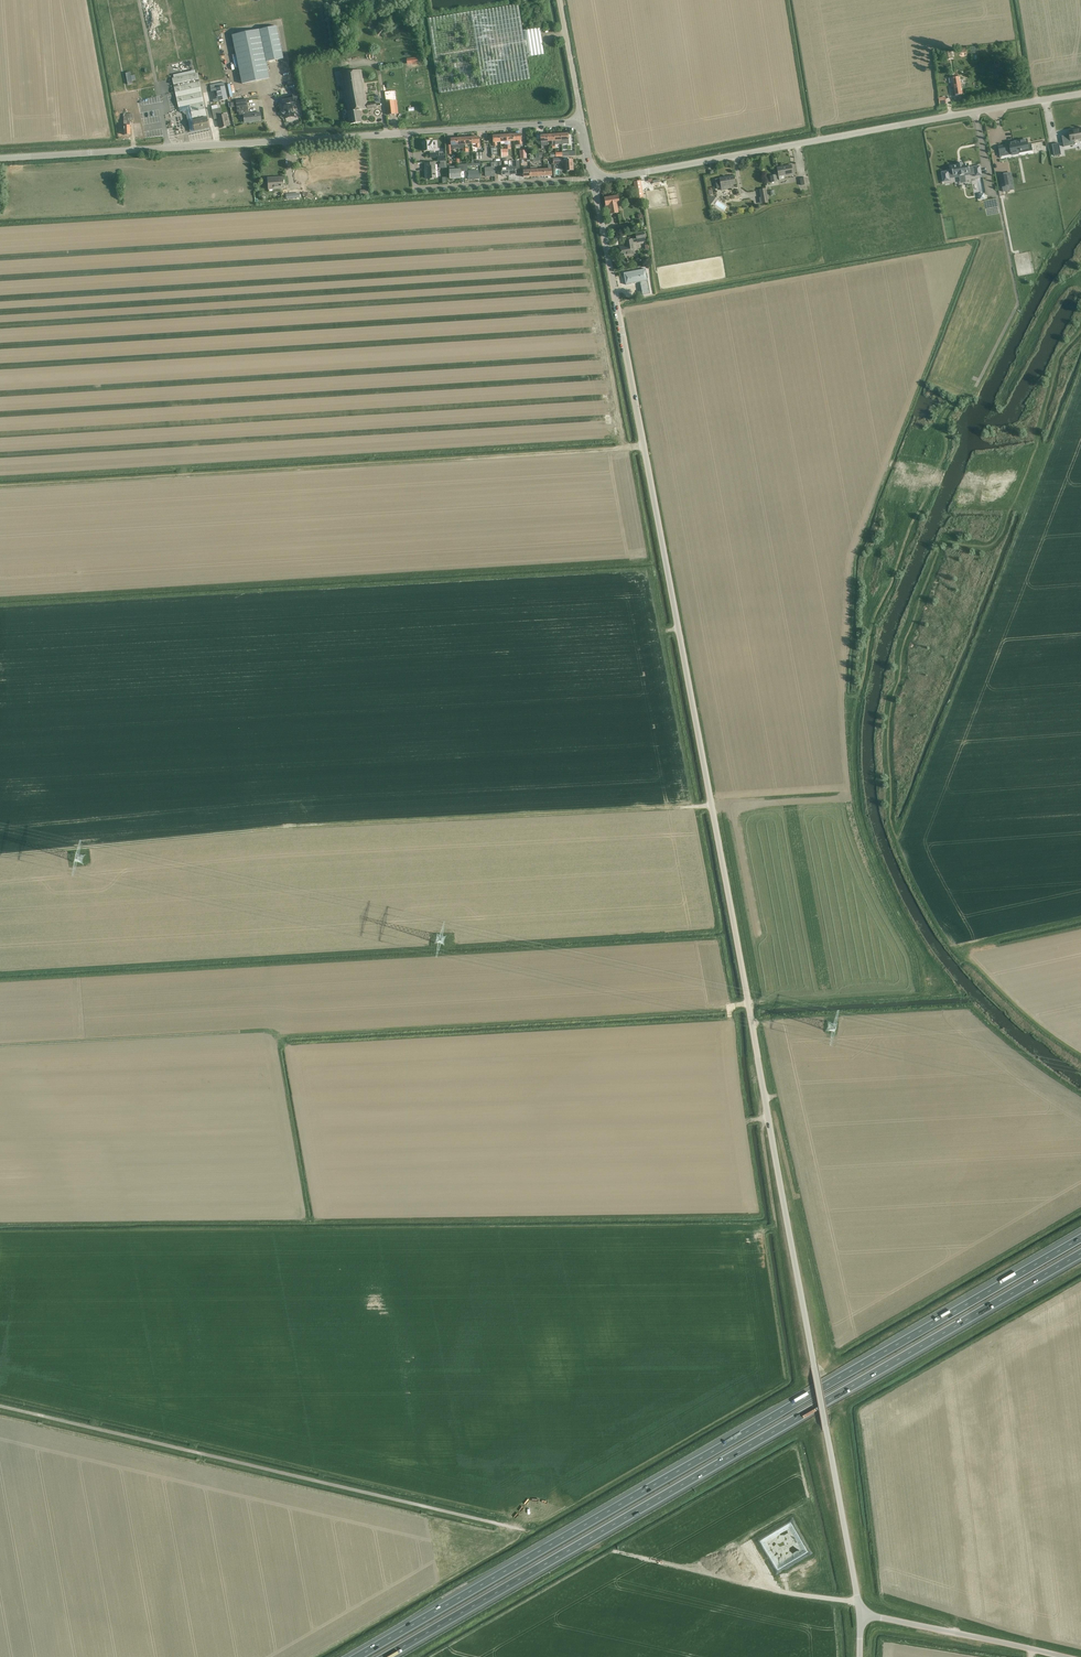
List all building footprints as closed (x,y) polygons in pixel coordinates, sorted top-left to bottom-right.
[(518,5),(427,19),(439,93),(442,93),(530,79),(526,57),(544,55),(542,43),(540,31),(540,28),(522,31),(518,5)] [(277,26),(259,30),(266,62),(283,58),(277,26)] [(259,30),(232,35),(242,84),(269,79),(259,30)] [(953,58),(952,51),(945,53),(942,53),(943,58),(946,58),(947,59),(953,58)] [(367,104),(361,70),(341,74),(347,112),(348,112),(350,125),(361,123),(359,111),(376,108),(376,103),(375,102),(374,102),(367,104)] [(197,73),(172,79),(173,79),(173,82),(174,87),(179,107),(180,113),(184,112),(183,113),(186,115),(187,114),(191,132),(195,131),(209,128),(197,73)] [(962,94),(960,77),(952,78),(953,83),(951,83),(951,88),(954,87),(955,96),(962,94)] [(215,84),(210,85),(214,102),(218,101),(227,99),(223,82),(215,84)] [(387,115),(395,114),(394,101),(396,101),(395,93),(385,95),(387,115)] [(291,105),(291,103),(294,102),(293,95),(282,98),(283,104),(284,104),(284,107),(283,107),(284,111),(283,111),(283,112),(283,114),(284,114),(285,115),(285,114),(286,119),(294,117),(292,105),(291,105)] [(248,103),(236,105),(237,111),(243,110),(244,114),(243,114),(244,119),(244,123),(249,122),(261,121),(260,112),(249,113),(248,103)] [(221,116),(219,109),(212,110),(214,119),(218,118),(220,128),(228,127),(226,115),(221,116)] [(127,122),(119,123),(121,135),(129,134),(127,122)] [(1062,136),(1063,146),(1074,144),(1074,141),(1080,140),(1080,129),(1069,131),(1069,135),(1062,136)] [(1011,155),(1019,154),(1019,153),(1032,150),(1031,143),(1028,144),(1027,138),(1014,141),(1008,142),(1008,144),(998,146),(999,152),(1010,150),(1011,155)] [(454,149),(458,149),(457,139),(450,139),(451,145),(447,146),(447,155),(452,154),(451,150),(454,149)] [(423,142),(422,143),(422,145),(423,145),(423,152),(430,151),(430,153),(430,158),(437,157),(437,161),(440,161),(445,161),(445,156),(438,157),(437,157),(437,153),(433,153),(433,151),(433,146),(433,142),(433,141),(430,141),(423,141),(423,142)] [(1058,143),(1052,144),(1055,155),(1061,154),(1058,143)] [(563,161),(562,159),(554,159),(554,164),(562,164),(562,167),(566,166),(566,171),(573,171),(572,161),(563,161)] [(505,168),(501,168),(502,176),(515,175),(515,168),(512,168),(511,165),(510,165),(510,161),(508,161),(508,165),(504,165),(505,168)] [(491,168),(485,168),(485,177),(495,176),(495,170),(497,170),(497,169),(496,162),(492,162),(491,162),(491,168)] [(435,163),(424,164),(425,174),(428,174),(428,179),(430,179),(434,178),(436,178),(435,163)] [(467,164),(463,164),(464,171),(464,172),(467,171),(467,167),(480,166),(480,163),(479,163),(473,164),(472,164),(467,164)] [(460,171),(464,171),(463,164),(458,165),(458,166),(449,167),(450,178),(461,178),(460,171)] [(953,170),(942,172),(943,180),(943,182),(950,181),(949,176),(959,174),(959,176),(964,175),(964,173),(974,171),(975,176),(982,175),(980,165),(973,167),(969,167),(969,165),(969,164),(963,165),(963,164),(957,165),(957,166),(952,166),(953,170)] [(791,166),(777,168),(778,176),(779,180),(784,179),(783,175),(793,174),(791,166)] [(469,179),(478,179),(478,171),(468,171),(469,179)] [(1007,173),(999,175),(1001,187),(1002,187),(1009,186),(1007,173)] [(731,188),(730,185),(735,184),(734,176),(715,180),(717,188),(721,187),(722,191),(727,190),(726,189),(731,188)] [(269,190),(284,189),(283,177),(268,179),(269,190)] [(808,184),(807,178),(799,179),(801,186),(808,184)] [(640,181),(633,182),(636,198),(643,197),(641,187),(640,182),(640,181)] [(606,215),(619,213),(617,204),(619,204),(618,196),(604,199),(606,206),(605,206),(606,215)] [(621,256),(634,253),(632,240),(625,241),(626,246),(620,247),(621,256)] [(646,272),(646,269),(623,273),(626,285),(640,282),(642,295),(650,294),(647,276),(646,272)]
